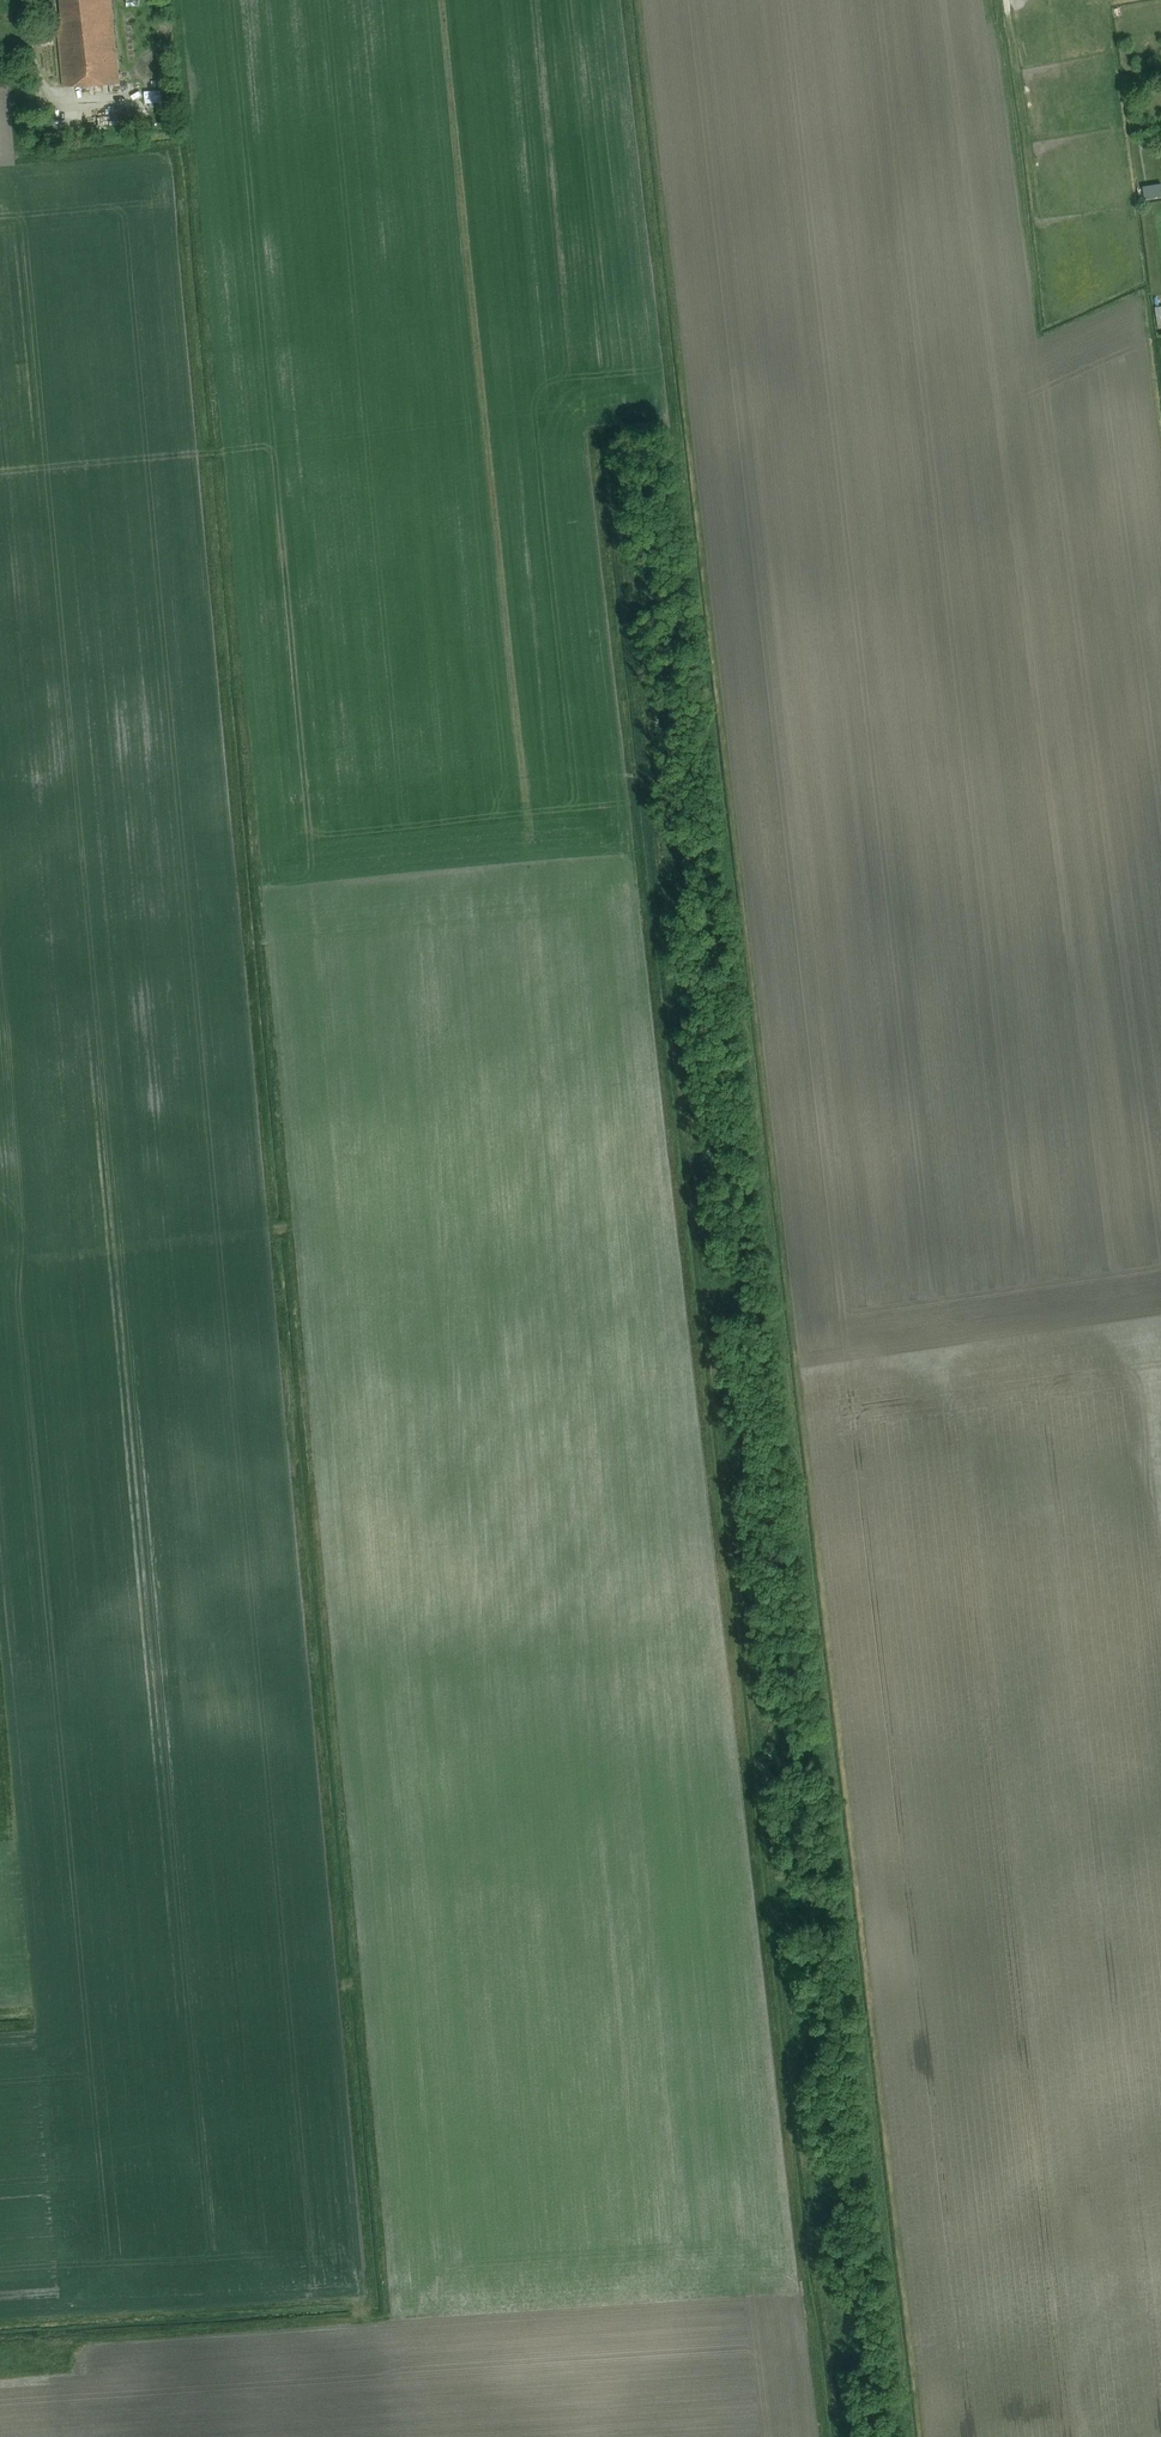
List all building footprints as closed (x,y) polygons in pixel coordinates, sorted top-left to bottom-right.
[(120,81),(113,3),(113,0),(63,0),(64,14),(60,14),(61,25),(59,25),(63,83),(120,81)] [(106,119),(127,117),(126,110),(106,112),(106,119)] [(1148,186),(1150,198),(1160,196),(1160,184),(1148,186)]
